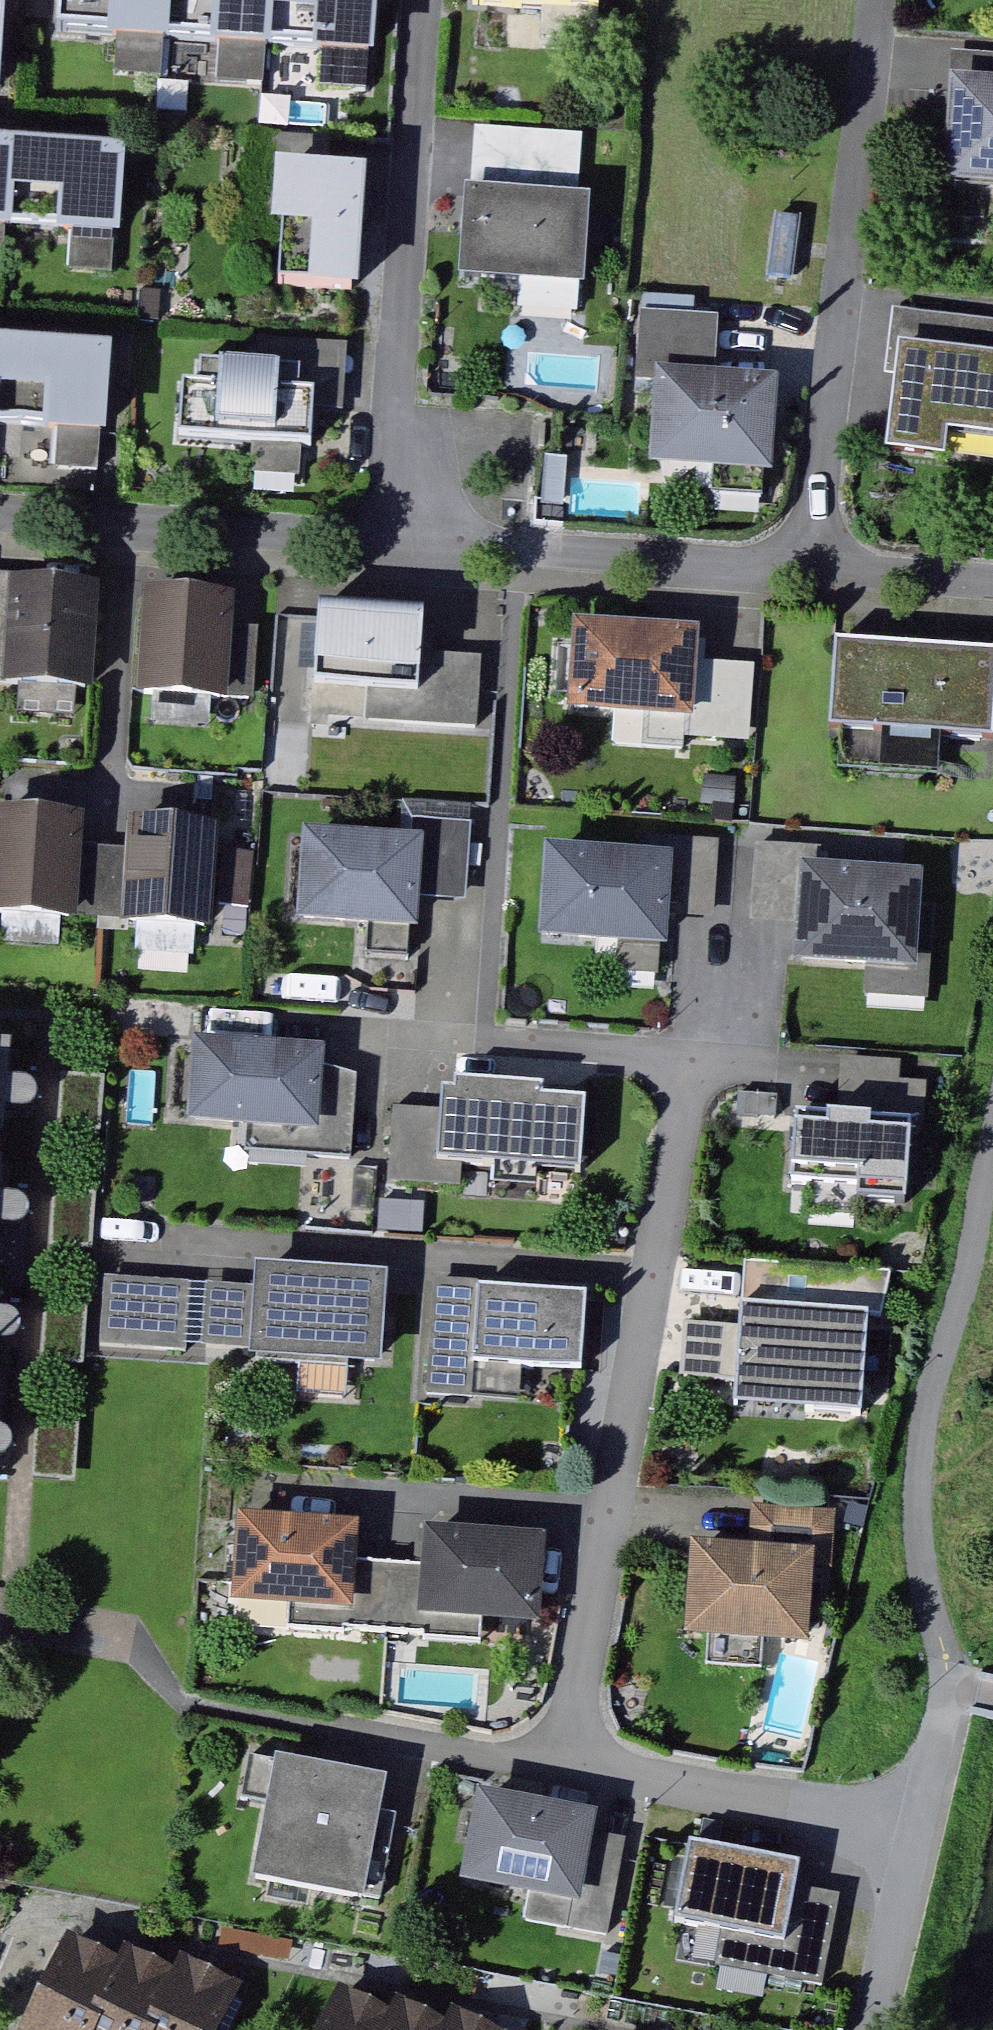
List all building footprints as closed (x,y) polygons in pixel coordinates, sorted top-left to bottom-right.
[(77,37),(384,52),(387,0),(79,0),(77,37)] [(476,5),(597,13),(598,0),(477,0),(476,5)] [(974,71),(965,181),(992,183),(992,72),(974,71)] [(580,131),(476,124),(474,153),(465,269),(583,277),(590,190),(576,189),(580,131)] [(0,130),(0,220),(121,228),(127,138),(0,130)] [(375,156),(290,156),(290,280),(375,281),(375,156)] [(719,313),(637,308),(633,377),(652,378),(647,461),(771,468),(776,369),(716,366),(719,313)] [(0,330),(0,418),(107,424),(112,337),(0,330)] [(902,335),(887,442),(944,450),(947,423),(992,430),(992,348),(902,335)] [(336,363),(214,360),(211,445),(334,448),(336,363)] [(114,589),(33,584),(28,670),(109,675),(114,589)] [(245,604),(164,599),(159,685),(240,690),(245,604)] [(441,613),(349,608),(342,716),(485,725),(489,657),(439,654),(441,613)] [(694,713),(700,620),(573,613),(567,705),(694,713)] [(282,620),(281,689),(315,690),(317,620),(282,620)] [(838,641),(832,728),(990,737),(992,685),(992,651),(838,641)] [(735,777),(705,775),(703,803),(733,805),(735,777)] [(94,811),(13,806),(8,892),(89,897),(94,811)] [(238,828),(157,823),(151,909),(232,914),(238,828)] [(466,839),(337,830),(331,909),(461,917),(466,839)] [(673,847),(669,913),(714,916),(719,839),(666,835),(665,847),(673,847)] [(665,847),(545,839),(539,932),(667,940),(669,913),(673,847),(665,847)] [(868,960),(917,963),(918,953),(923,865),(817,858),(798,857),(794,919),(792,955),(868,960)] [(917,963),(868,960),(865,992),(927,996),(930,954),(918,953),(917,963)] [(322,1040),(195,1031),(189,1116),(246,1119),(316,1124),(321,1062),(322,1040)] [(0,1044),(0,1497),(9,1498),(36,1046),(0,1044)] [(900,1059),(841,1055),(838,1110),(912,1115),(923,1115),(926,1079),(899,1077),(900,1059)] [(316,1124),(246,1119),(244,1148),(351,1155),(357,1071),(321,1062),(316,1124)] [(580,1164),(585,1092),(543,1089),(543,1079),(454,1072),(453,1083),(442,1082),(440,1108),(436,1154),(461,1156),(580,1164)] [(777,1093),(738,1091),(736,1113),(775,1115),(777,1093)] [(459,1183),(461,1156),(436,1154),(440,1108),(393,1105),(388,1177),(459,1183)] [(907,1191),(912,1115),(838,1110),(795,1107),(790,1183),(907,1191)] [(387,1265),(254,1258),(249,1351),(381,1358),(387,1265)] [(193,1279),(103,1273),(99,1339),(188,1345),(193,1279)] [(581,1367),(587,1287),(428,1276),(420,1391),(520,1397),(522,1364),(581,1367)] [(870,1310),(744,1301),(737,1403),(863,1411),(870,1310)] [(682,1379),(734,1386),(743,1315),(691,1309),(682,1379)] [(749,1540),(814,1544),(812,1566),(832,1567),(835,1507),(751,1502),(749,1540)] [(358,1516),(237,1509),(232,1598),(289,1601),(352,1605),(355,1558),(358,1516)] [(547,1527),(424,1520),(421,1562),(419,1611),(481,1615),(542,1618),(547,1527)] [(812,1566),(814,1544),(749,1540),(690,1537),(684,1630),(808,1638),(812,1566)] [(421,1562),(355,1558),(352,1605),(289,1601),(287,1626),(480,1637),(481,1615),(419,1611),(421,1562)] [(376,1786),(261,1762),(236,1886),(351,1909),(376,1786)] [(619,1827),(466,1805),(453,1895),(564,1911),(609,1895),(619,1827)] [(828,1864),(710,1838),(692,1920),(810,1945),(828,1864)] [(77,1932),(23,2025),(31,2029),(212,2029),(238,1986),(197,1962),(189,1976),(134,1944),(125,1960),(77,1932)] [(724,1940),(719,1961),(787,1977),(792,1956),(724,1940)] [(362,1996),(342,2029),(458,2029),(419,2008),(410,2023),(362,1996)]
